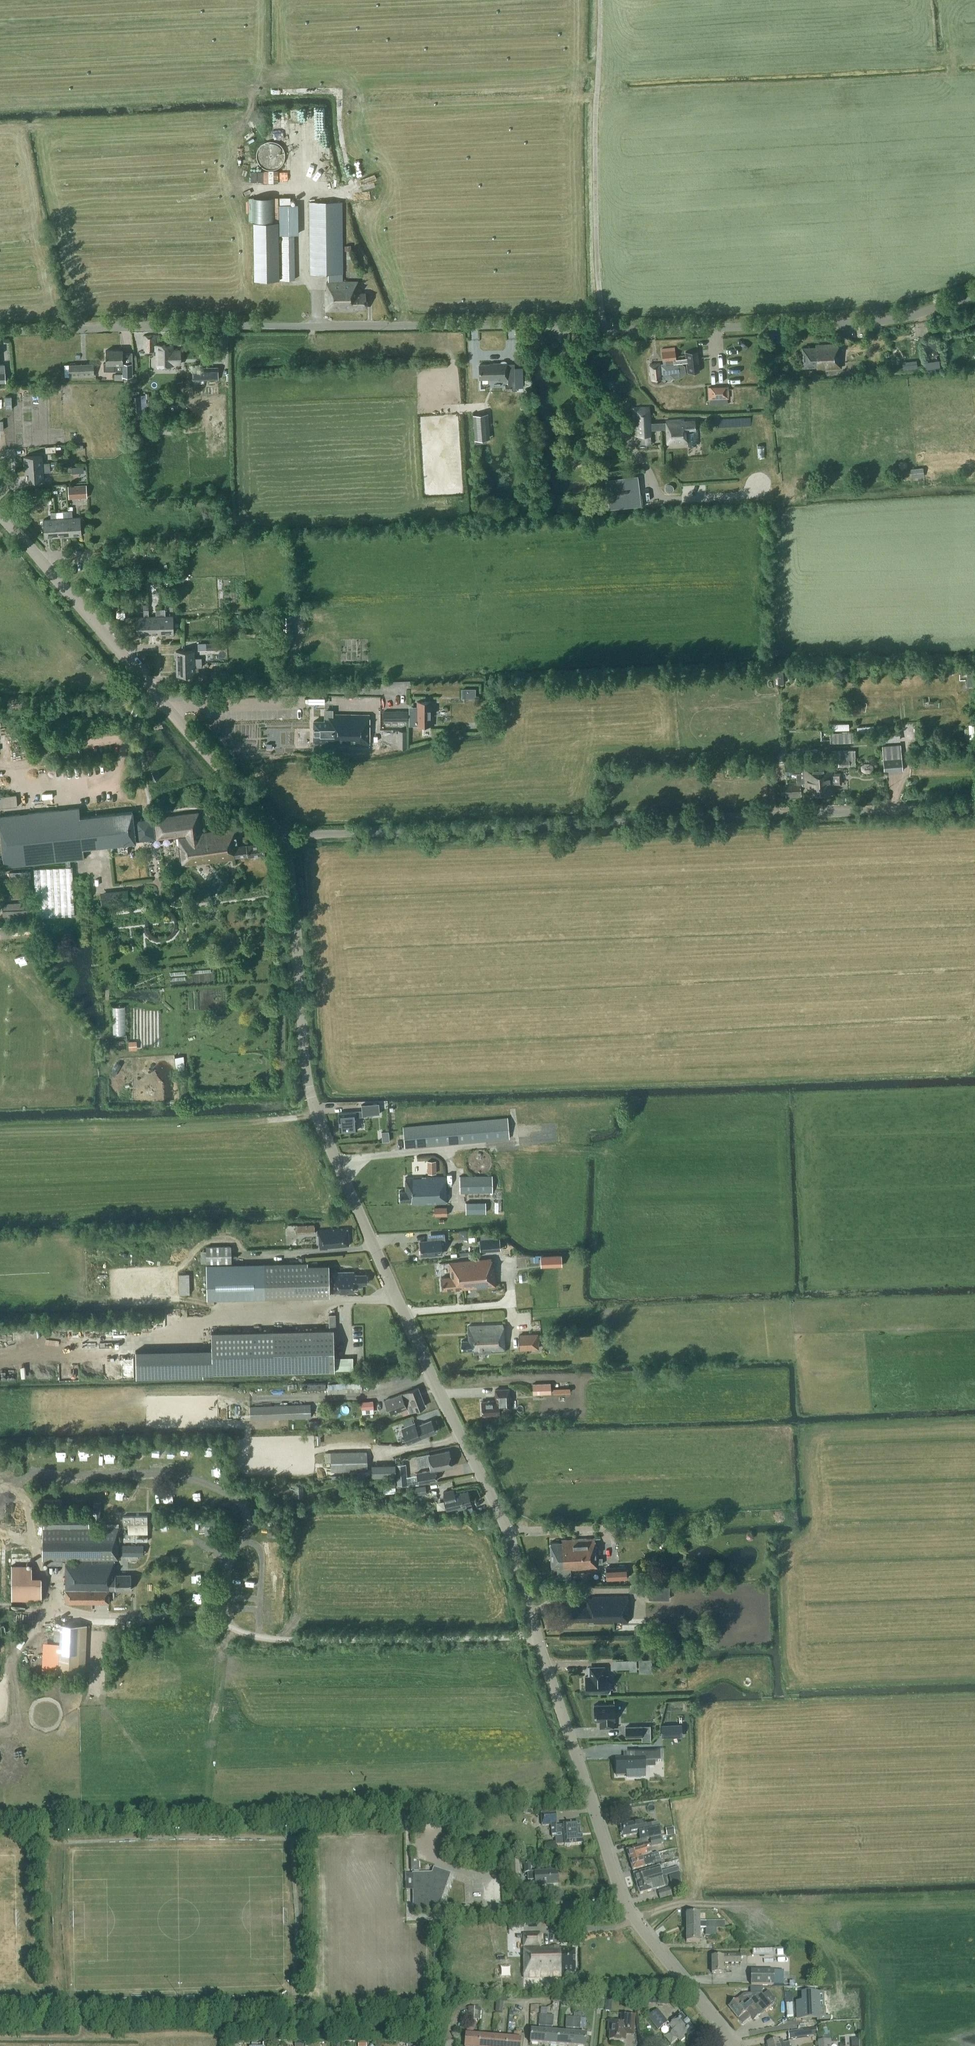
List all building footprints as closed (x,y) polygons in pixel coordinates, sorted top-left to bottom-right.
[(277,168),(280,167),(282,165),(283,163),(284,160),(285,157),(285,154),(285,152),(283,148),(282,146),(281,144),(279,143),(277,142),(274,141),(272,141),(269,141),(266,141),(264,142),(262,144),(260,146),(258,148),(257,150),(257,152),(256,154),(256,156),(256,158),(257,160),(259,164),(260,166),(262,167),(264,168),(266,169),(268,169),(270,170),(272,170),(274,169),(277,168)] [(280,246),(280,277),(294,277),(294,232),(296,232),(296,204),(291,204),(291,197),(280,197),(280,246)] [(310,272),(328,272),(328,279),(327,279),(327,287),(325,287),(325,307),(357,307),(357,306),(365,306),(364,291),(358,291),(358,279),(342,279),(342,272),(342,200),(310,200),(310,272)] [(279,279),(278,221),(254,222),(255,280),(279,279)] [(155,344),(155,335),(143,335),(143,346),(145,346),(145,350),(157,350),(157,364),(172,364),(172,363),(180,363),(180,350),(172,350),(172,344),(155,344)] [(815,347),(802,348),(803,366),(816,365),(816,368),(840,366),(839,351),(837,351),(837,343),(815,344),(815,347)] [(675,346),(662,347),(663,360),(665,360),(665,362),(660,363),(660,361),(650,362),(651,378),(661,377),(661,372),(671,371),(671,372),(675,376),(681,375),(685,371),(684,365),(680,362),(676,362),(675,359),(676,359),(675,346)] [(930,349),(929,352),(929,356),(932,357),(936,356),(937,353),(936,350),(935,349),(932,348),(930,349)] [(106,362),(104,362),(104,370),(123,370),(123,373),(115,373),(115,379),(123,379),(123,375),(133,375),(132,362),(123,362),(123,349),(106,350),(106,362)] [(925,361),(926,369),(940,367),(939,359),(925,361)] [(493,364),(479,364),(480,378),(500,377),(501,380),(508,379),(508,363),(508,362),(507,362),(507,361),(505,360),(503,360),(501,361),(501,362),(493,362),(493,364)] [(93,363),(69,364),(70,376),(94,375),(93,363)] [(194,378),(206,378),(206,368),(194,369),(194,378)] [(728,387),(708,387),(708,399),(728,399),(728,387)] [(147,408),(146,394),(131,395),(131,398),(129,398),(130,409),(147,408)] [(635,434),(651,433),(651,429),(650,422),(649,405),(633,406),(635,434)] [(485,413),(473,414),(475,439),(487,438),(485,413)] [(666,418),(666,421),(650,422),(651,429),(667,428),(667,442),(688,441),(687,429),(694,429),(694,418),(684,419),(683,417),(666,418)] [(25,468),(50,467),(58,466),(57,461),(51,461),(51,462),(43,463),(42,455),(25,456),(25,468)] [(50,467),(25,468),(26,480),(44,479),(43,472),(50,471),(50,467)] [(638,475),(605,479),(607,496),(640,493),(638,475)] [(87,485),(69,486),(69,497),(87,496),(87,485)] [(72,510),(67,511),(69,535),(81,534),(80,517),(73,517),(72,510)] [(57,536),(56,519),(56,511),(51,512),(51,519),(44,519),(45,537),(57,536)] [(56,519),(57,536),(69,535),(67,511),(63,511),(64,518),(56,519)] [(177,580),(167,579),(167,588),(177,588),(177,580)] [(149,635),(161,634),(160,609),(160,605),(156,605),(156,615),(149,615),(149,635)] [(165,608),(160,609),(161,634),(174,634),(174,615),(165,615),(165,608)] [(136,616),(137,635),(149,635),(149,615),(149,609),(143,609),(144,616),(136,616)] [(293,612),(279,612),(281,643),(294,642),(293,612)] [(176,650),(176,663),(202,662),(201,657),(195,658),(195,650),(176,650)] [(202,662),(176,663),(177,676),(196,675),(195,667),(202,667),(202,662)] [(967,681),(974,681),(974,663),(967,663),(967,681)] [(775,682),(784,682),(784,668),(774,669),(775,682)] [(461,688),(461,698),(475,698),(475,688),(461,688)] [(418,701),(418,724),(434,724),(434,716),(431,716),(431,709),(434,709),(435,701),(418,701)] [(314,719),(314,739),(315,739),(314,748),(332,749),(332,744),(369,744),(370,713),(333,712),(333,710),(325,710),(325,716),(325,719),(314,719)] [(408,710),(384,710),(384,719),(408,719),(408,710)] [(853,732),(830,732),(830,740),(839,739),(839,742),(853,742),(853,732)] [(884,768),(902,766),(900,749),(899,744),(882,745),(882,751),(884,768)] [(856,766),(855,749),(831,750),(831,763),(838,763),(839,766),(856,766)] [(805,793),(834,792),(833,783),(841,783),(840,772),(833,772),(832,765),(827,765),(827,761),(804,763),(804,766),(801,766),(800,762),(785,763),(785,773),(797,772),(797,782),(785,782),(785,784),(781,784),(782,794),(786,793),(786,796),(802,795),(801,781),(805,781),(805,793)] [(18,806),(16,794),(0,796),(0,807),(18,806)] [(83,848),(136,842),(133,811),(80,817),(79,807),(0,816),(0,827),(4,866),(65,859),(70,859),(84,857),(83,848)] [(199,810),(153,816),(156,838),(177,835),(178,844),(177,844),(180,863),(178,864),(178,866),(180,866),(180,867),(234,859),(234,856),(264,852),(263,841),(238,844),(236,827),(202,831),(199,810)] [(153,818),(135,820),(138,841),(155,839),(153,818)] [(71,866),(70,859),(65,859),(66,866),(34,868),(36,916),(75,914),(72,866),(71,866)] [(30,870),(9,871),(9,878),(19,878),(19,886),(29,886),(29,877),(31,877),(30,870)] [(105,889),(106,904),(130,902),(129,887),(105,889)] [(175,1057),(176,1070),(184,1069),(183,1056),(175,1057)] [(356,1111),(339,1113),(340,1131),(357,1130),(356,1116),(367,1115),(367,1114),(380,1113),(379,1103),(361,1104),(362,1110),(362,1113),(356,1113),(356,1111)] [(508,1117),(403,1127),(405,1147),(510,1138),(508,1117)] [(382,1141),(390,1141),(389,1131),(382,1131),(382,1141)] [(438,1171),(438,1158),(429,1158),(429,1171),(438,1171)] [(445,1202),(445,1175),(404,1176),(405,1190),(399,1190),(400,1201),(411,1200),(411,1203),(445,1202)] [(491,1175),(459,1175),(459,1192),(491,1191),(491,1175)] [(468,1199),(468,1211),(488,1211),(488,1199),(468,1199)] [(436,1205),(436,1214),(449,1213),(449,1204),(436,1205)] [(298,1224),(298,1231),(314,1231),(314,1223),(298,1224)] [(349,1245),(347,1227),(317,1229),(318,1234),(319,1248),(328,1248),(328,1246),(349,1245)] [(420,1241),(421,1255),(442,1253),(441,1246),(445,1246),(444,1232),(431,1233),(432,1240),(420,1241)] [(481,1233),(481,1239),(480,1239),(481,1251),(500,1249),(500,1238),(494,1238),(493,1232),(481,1233)] [(231,1246),(206,1247),(207,1263),(231,1262),(231,1246)] [(561,1253),(540,1255),(541,1267),(562,1265),(561,1253)] [(450,1262),(451,1272),(451,1276),(441,1277),(442,1289),(462,1287),(462,1288),(496,1285),(494,1267),(493,1267),(492,1258),(450,1262)] [(299,1263),(206,1265),(207,1298),(330,1295),(329,1264),(308,1265),(307,1263),(305,1263),(299,1263)] [(353,1272),(332,1272),(333,1292),(353,1291),(353,1287),(361,1286),(361,1284),(366,1284),(366,1274),(353,1275),(353,1272)] [(504,1349),(503,1325),(468,1327),(469,1339),(463,1339),(463,1349),(474,1349),(474,1351),(504,1349)] [(212,1333),(213,1374),(335,1369),(334,1329),(279,1331),(212,1333)] [(538,1333),(519,1334),(519,1349),(539,1349),(539,1341),(542,1341),(541,1334),(538,1334),(538,1333)] [(551,1382),(532,1383),(533,1394),(551,1393),(551,1382)] [(365,1392),(364,1384),(329,1385),(330,1393),(365,1392)] [(403,1415),(424,1407),(417,1388),(386,1401),(391,1414),(401,1410),(403,1415)] [(482,1402),(483,1415),(500,1414),(500,1409),(511,1408),(510,1389),(496,1390),(496,1401),(482,1402)] [(374,1408),(373,1400),(361,1401),(362,1409),(374,1408)] [(311,1406),(250,1408),(250,1420),(311,1418),(311,1406)] [(414,1423),(401,1429),(408,1444),(421,1439),(420,1438),(435,1432),(431,1420),(416,1427),(414,1423)] [(367,1451),(330,1453),(330,1462),(331,1472),(368,1470),(367,1451)] [(418,1467),(430,1464),(431,1470),(433,1470),(452,1467),(449,1451),(429,1454),(429,1453),(416,1456),(418,1467)] [(408,1483),(406,1463),(395,1464),(397,1484),(408,1483)] [(433,1470),(431,1470),(417,1472),(418,1483),(437,1480),(436,1472),(433,1470)] [(294,1484),(295,1496),(303,1496),(303,1484),(294,1484)] [(426,1484),(413,1486),(414,1494),(427,1492),(426,1484)] [(464,1505),(472,1503),(468,1490),(454,1493),(453,1488),(443,1491),(444,1495),(443,1496),(446,1510),(457,1507),(458,1509),(464,1507),(464,1505)] [(72,1560),(105,1561),(118,1561),(119,1530),(90,1529),(90,1514),(45,1513),(44,1528),(43,1528),(42,1560),(72,1561),(72,1560)] [(672,1519),(670,1516),(665,1516),(663,1520),(666,1524),(671,1523),(672,1519)] [(653,1521),(650,1518),(645,1519),(643,1522),(643,1526),(647,1528),(651,1528),(653,1524),(653,1521)] [(550,1568),(557,1568),(557,1579),(571,1578),(571,1570),(597,1569),(597,1549),(595,1549),(594,1539),(562,1540),(562,1542),(550,1543),(550,1568)] [(122,1555),(144,1555),(144,1545),(122,1545),(122,1555)] [(114,1562),(65,1562),(65,1603),(110,1603),(110,1589),(129,1589),(129,1574),(114,1573),(114,1562)] [(32,1577),(32,1564),(12,1564),(12,1599),(42,1599),(42,1581),(34,1581),(34,1577),(32,1577)] [(607,1567),(607,1579),(618,1578),(626,1578),(627,1578),(626,1566),(607,1567)] [(668,1569),(652,1569),(652,1579),(668,1579),(668,1569)] [(570,1605),(571,1620),(588,1620),(588,1623),(614,1623),(614,1621),(623,1621),(623,1623),(628,1623),(628,1596),(592,1596),(592,1598),(586,1598),(586,1605),(570,1605)] [(61,1623),(58,1673),(85,1675),(87,1625),(61,1623)] [(604,1675),(604,1666),(590,1667),(590,1676),(585,1676),(586,1692),(600,1691),(600,1689),(608,1688),(607,1675),(604,1675)] [(614,1720),(615,1720),(614,1704),(594,1704),(594,1720),(600,1720),(600,1727),(614,1727),(614,1720)] [(674,1724),(662,1725),(662,1735),(662,1737),(669,1736),(669,1725),(674,1724),(675,1736),(682,1736),(682,1734),(682,1724),(674,1724)] [(625,1726),(626,1736),(642,1735),(642,1725),(625,1726)] [(616,1759),(616,1776),(627,1776),(627,1778),(645,1777),(644,1762),(661,1762),(660,1749),(633,1750),(634,1759),(616,1759)] [(556,1814),(541,1815),(541,1826),(551,1826),(557,1825),(556,1814)] [(644,1822),(620,1826),(622,1838),(639,1835),(640,1841),(650,1839),(660,1838),(661,1838),(658,1825),(645,1827),(644,1822)] [(555,1832),(551,1833),(552,1838),(555,1838),(556,1846),(564,1845),(564,1847),(566,1847),(567,1847),(570,1847),(571,1846),(582,1845),(581,1835),(580,1835),(579,1824),(563,1825),(563,1827),(557,1827),(554,1827),(555,1832)] [(675,1836),(674,1828),(665,1829),(666,1837),(675,1836)] [(651,1847),(661,1845),(660,1838),(650,1839),(651,1847)] [(629,1862),(651,1856),(649,1847),(646,1848),(646,1846),(638,1848),(626,1852),(629,1862)] [(651,1856),(629,1862),(632,1871),(651,1866),(660,1864),(658,1854),(651,1856)] [(419,1858),(411,1858),(411,1870),(419,1870),(419,1858)] [(558,1887),(557,1873),(535,1874),(531,1874),(530,1866),(524,1867),(524,1875),(527,1875),(528,1883),(535,1883),(536,1888),(558,1887)] [(431,1873),(413,1874),(414,1910),(433,1910),(433,1906),(440,1906),(451,1873),(433,1867),(431,1873)] [(633,1876),(636,1886),(661,1878),(659,1868),(633,1876)] [(675,1885),(681,1884),(679,1874),(672,1875),(675,1885)] [(662,1878),(661,1878),(636,1886),(639,1895),(665,1888),(662,1878)] [(669,1889),(658,1892),(660,1900),(672,1897),(669,1889)] [(685,1915),(686,1929),(699,1929),(706,1929),(706,1923),(699,1923),(699,1915),(685,1915)] [(699,1943),(699,1929),(686,1929),(686,1943),(699,1943)] [(540,1936),(523,1936),(524,1979),(564,1978),(564,1975),(575,1975),(575,1951),(560,1951),(560,1948),(540,1949),(540,1936)] [(711,1958),(712,1975),(723,1974),(723,1965),(741,1965),(741,1956),(720,1956),(720,1958),(711,1958)] [(752,1972),(752,1986),(773,1987),(774,1972),(752,1972)] [(778,2003),(795,2003),(795,1993),(778,1992),(778,2003)] [(771,2006),(761,1993),(744,1994),(728,2007),(742,2025),(751,2018),(754,2021),(772,2006),(771,2006)] [(801,1994),(801,2020),(817,2019),(816,1994),(801,1994)] [(645,2008),(645,2001),(636,2002),(637,2009),(645,2008)] [(496,2002),(495,2013),(503,2014),(504,2003),(496,2002)] [(468,2010),(467,2020),(477,2021),(478,2011),(468,2010)] [(656,2010),(647,2018),(657,2030),(666,2022),(656,2010)] [(626,2035),(633,2036),(634,2030),(635,2016),(621,2015),(620,2022),(609,2021),(608,2033),(610,2033),(609,2041),(625,2042),(626,2035)] [(694,2032),(681,2016),(669,2026),(673,2031),(665,2039),(670,2045),(678,2039),(681,2043),(694,2032)] [(531,2044),(544,2045),(545,2032),(545,2028),(539,2027),(539,2032),(532,2031),(531,2044)] [(545,2032),(544,2045),(549,2045),(557,2045),(559,2034),(552,2033),(553,2028),(545,2028),(545,2032)] [(557,2045),(571,2045),(572,2035),(572,2030),(565,2029),(565,2034),(559,2034),(557,2045)] [(480,2037),(472,2036),(473,2031),(467,2030),(465,2045),(479,2045),(480,2037)] [(572,2035),(571,2045),(584,2045),(585,2036),(579,2035),(580,2030),(572,2030),(572,2035)] [(789,2033),(790,2039),(804,2037),(803,2031),(789,2033)] [(506,2045),(520,2045),(521,2035),(514,2034),(513,2040),(507,2039),(506,2045)] [(829,2035),(817,2036),(818,2045),(831,2045),(829,2035)] [(480,2037),(479,2045),(493,2045),(493,2038),(480,2037)] [(493,2038),(493,2045),(506,2045),(507,2039),(493,2038)]
